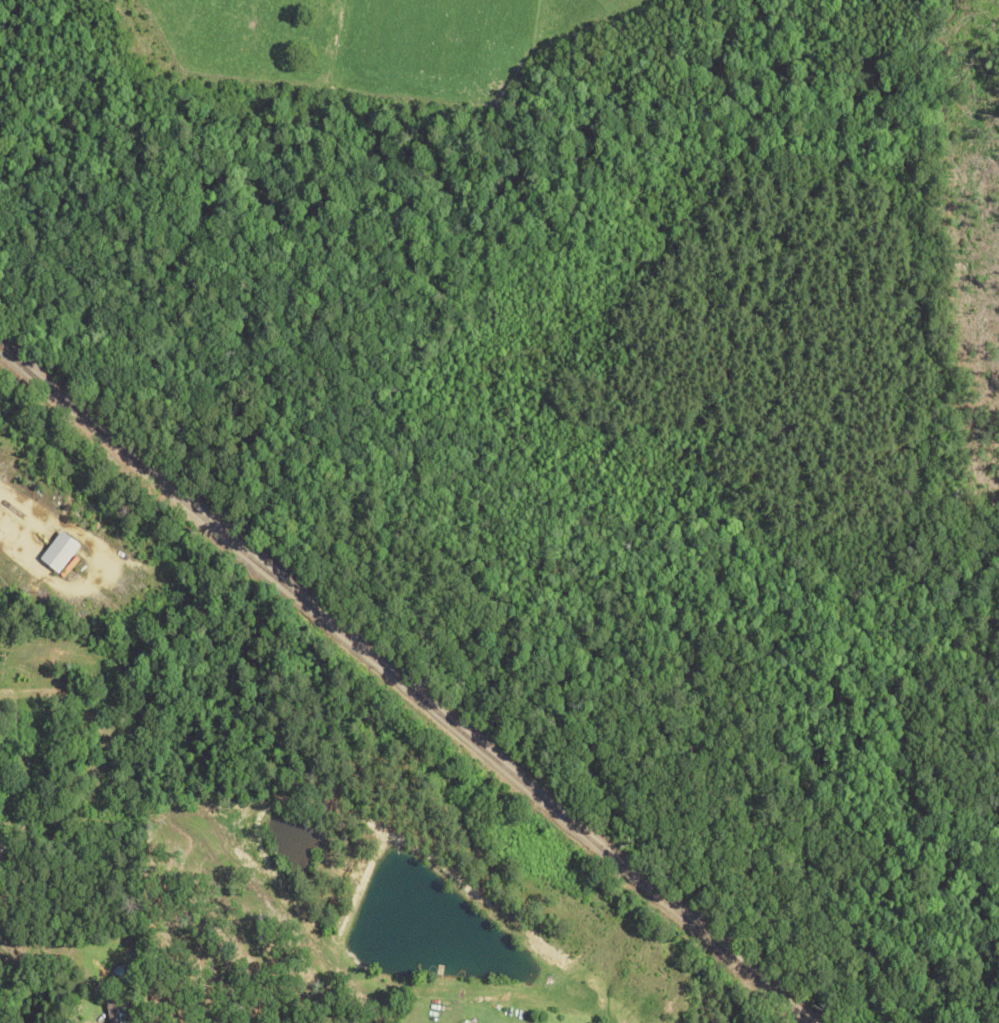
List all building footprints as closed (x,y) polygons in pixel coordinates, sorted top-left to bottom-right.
[(58,573),(80,546),(61,530),(39,558),(58,573)]
